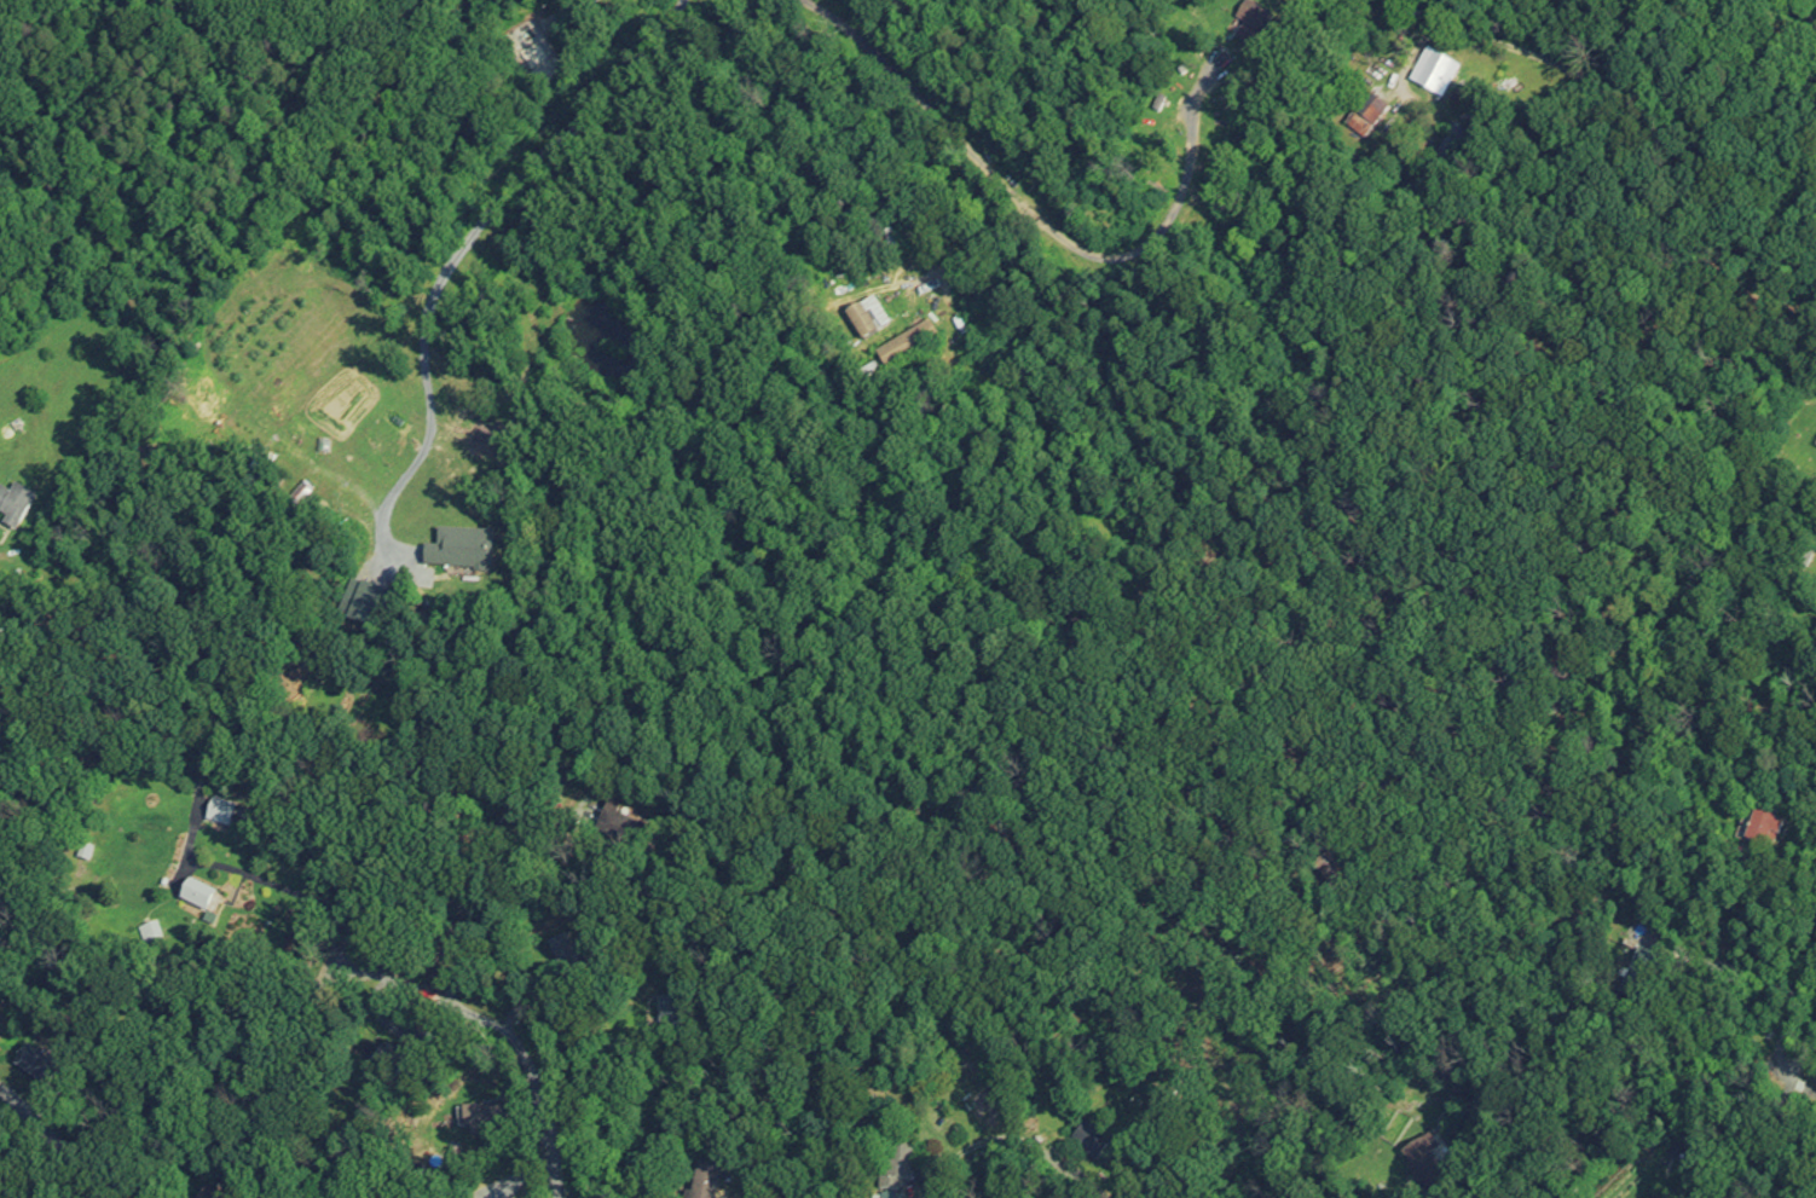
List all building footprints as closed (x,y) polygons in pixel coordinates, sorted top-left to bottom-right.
[(1253,48),(1274,18),(1248,0),(1236,17),(1245,23),(1236,37),(1253,48)] [(1439,99),(1460,70),(1432,49),(1411,78),(1439,99)] [(1362,142),(1390,111),(1370,93),(1342,124),(1362,142)] [(847,318),(864,340),(879,328),(861,307),(847,318)] [(876,350),(881,359),(852,374),(859,386),(941,340),(930,320),(876,350)] [(14,483),(10,490),(0,484),(0,514),(5,517),(2,523),(17,531),(36,495),(14,483)] [(437,528),(433,567),(492,572),(495,533),(437,528)] [(206,821),(229,826),(235,803),(211,797),(206,821)] [(1772,849),(1785,821),(1760,810),(1747,838),(1772,849)] [(223,896),(188,879),(179,900),(214,916),(223,896)] [(559,974),(578,969),(570,938),(552,942),(559,974)] [(502,1107),(464,1107),(464,1127),(502,1127),(502,1107)] [(1439,1149),(1433,1135),(1400,1149),(1415,1183),(1440,1172),(1431,1152),(1439,1149)] [(912,1139),(889,1138),(887,1189),(909,1190),(912,1139)] [(723,1167),(699,1162),(692,1197),(716,1197),(723,1167)] [(205,1185),(197,1197),(228,1197),(205,1185)]
